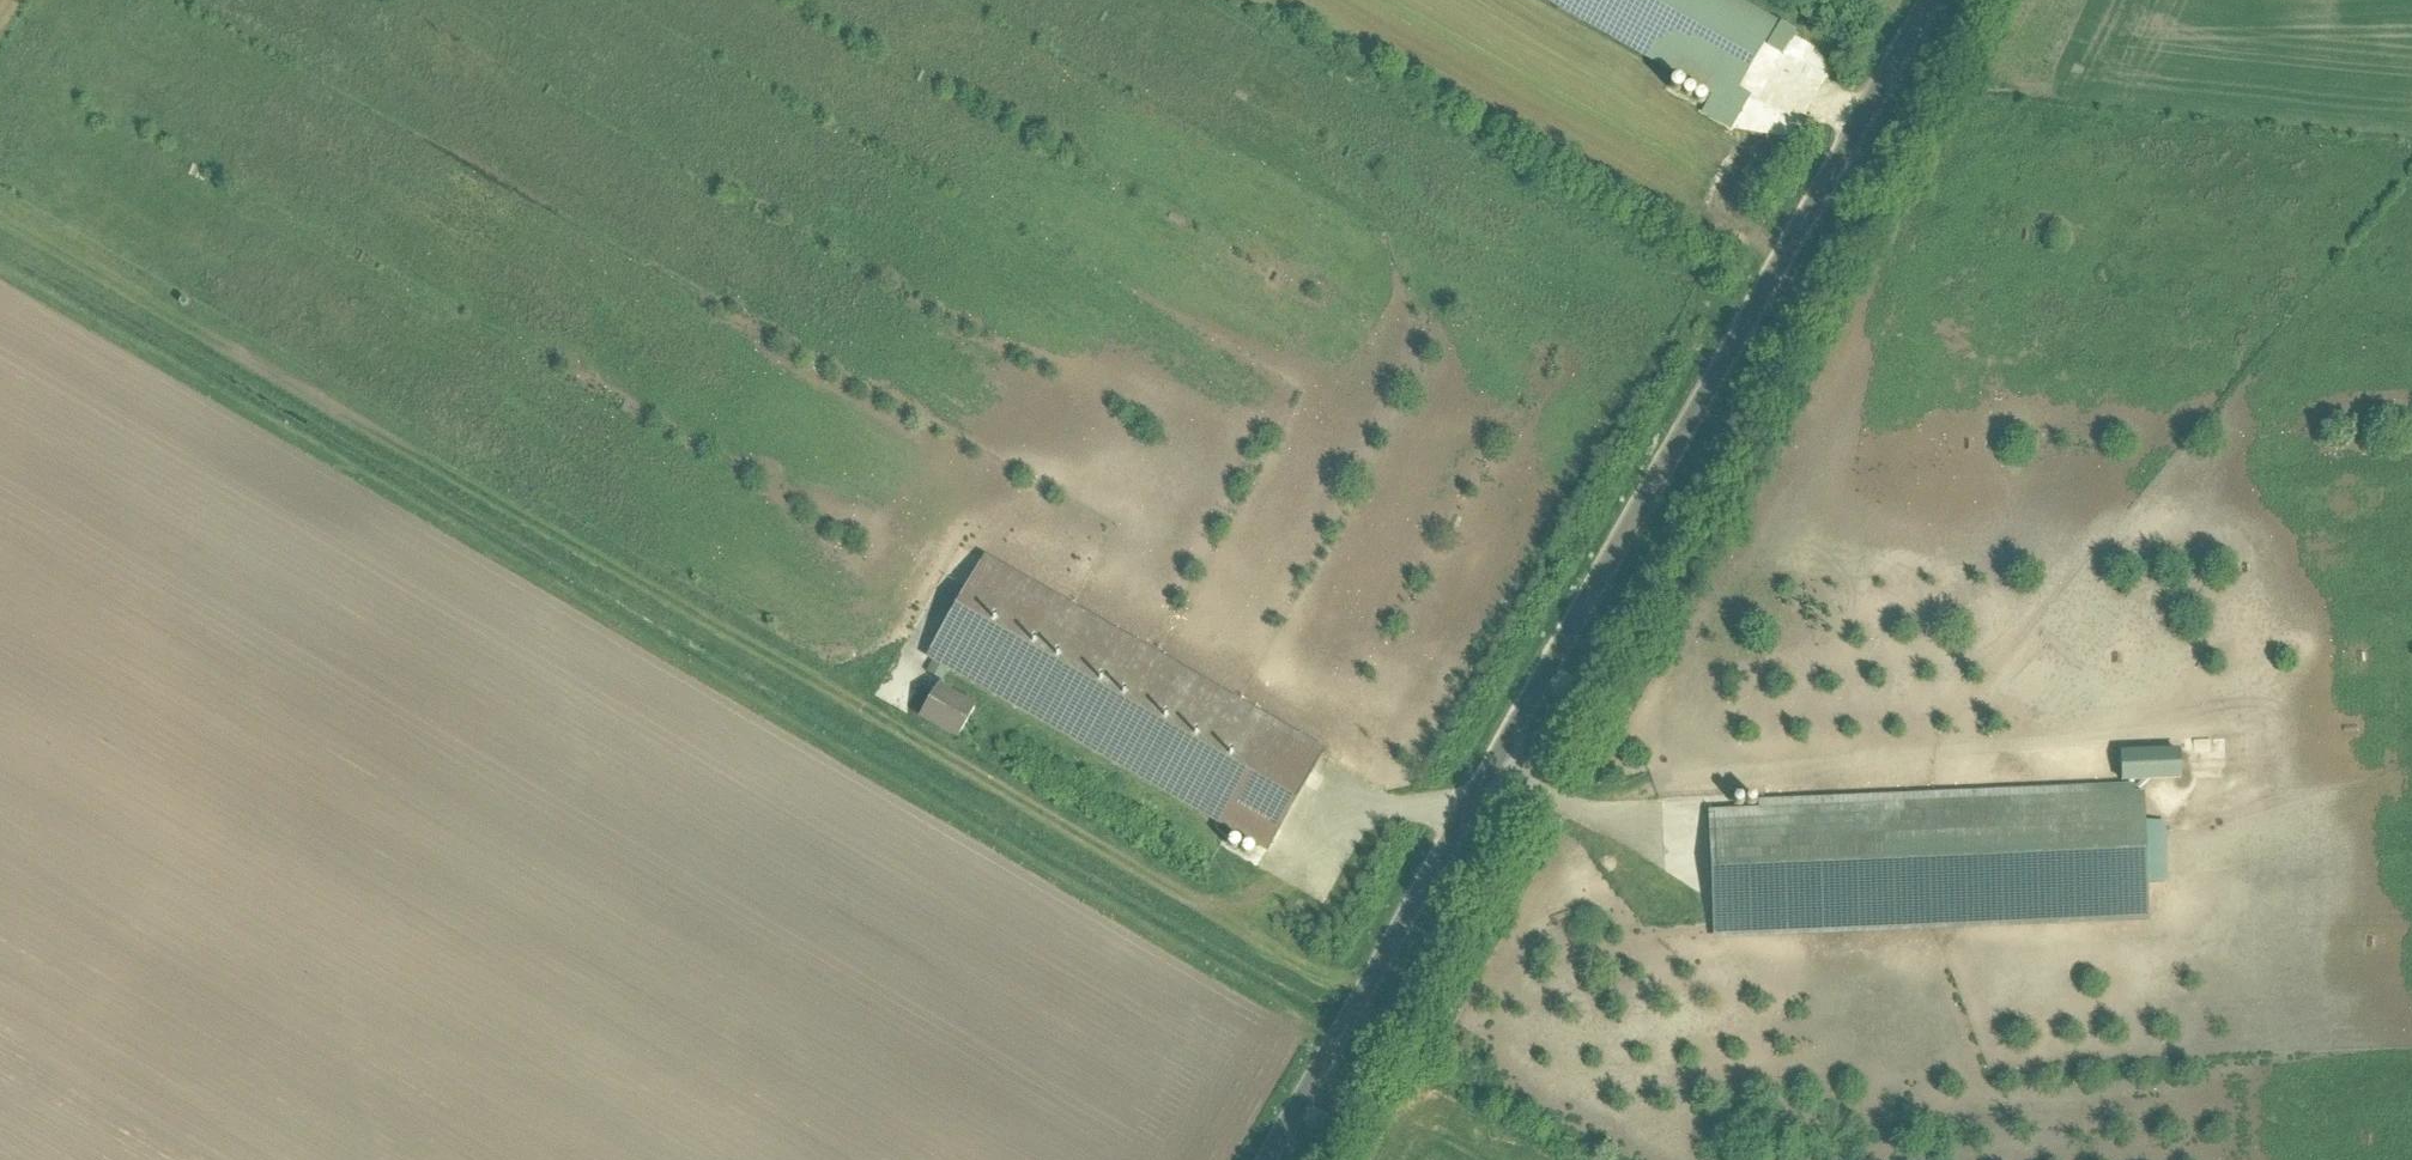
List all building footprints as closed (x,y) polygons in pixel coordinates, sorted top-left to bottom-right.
[(1717,0),(1528,0),(1698,98),(1683,123),(1724,146),(1746,108),(1729,98),(1768,29),(1717,0)] [(1778,55),(1791,34),(1775,24),(1762,45),(1778,55)] [(1323,738),(995,561),(939,663),(1267,841),(1323,738)] [(929,684),(910,720),(951,742),(971,706),(929,684)] [(2149,776),(1718,793),(1724,932),(2155,915),(2149,776)]
